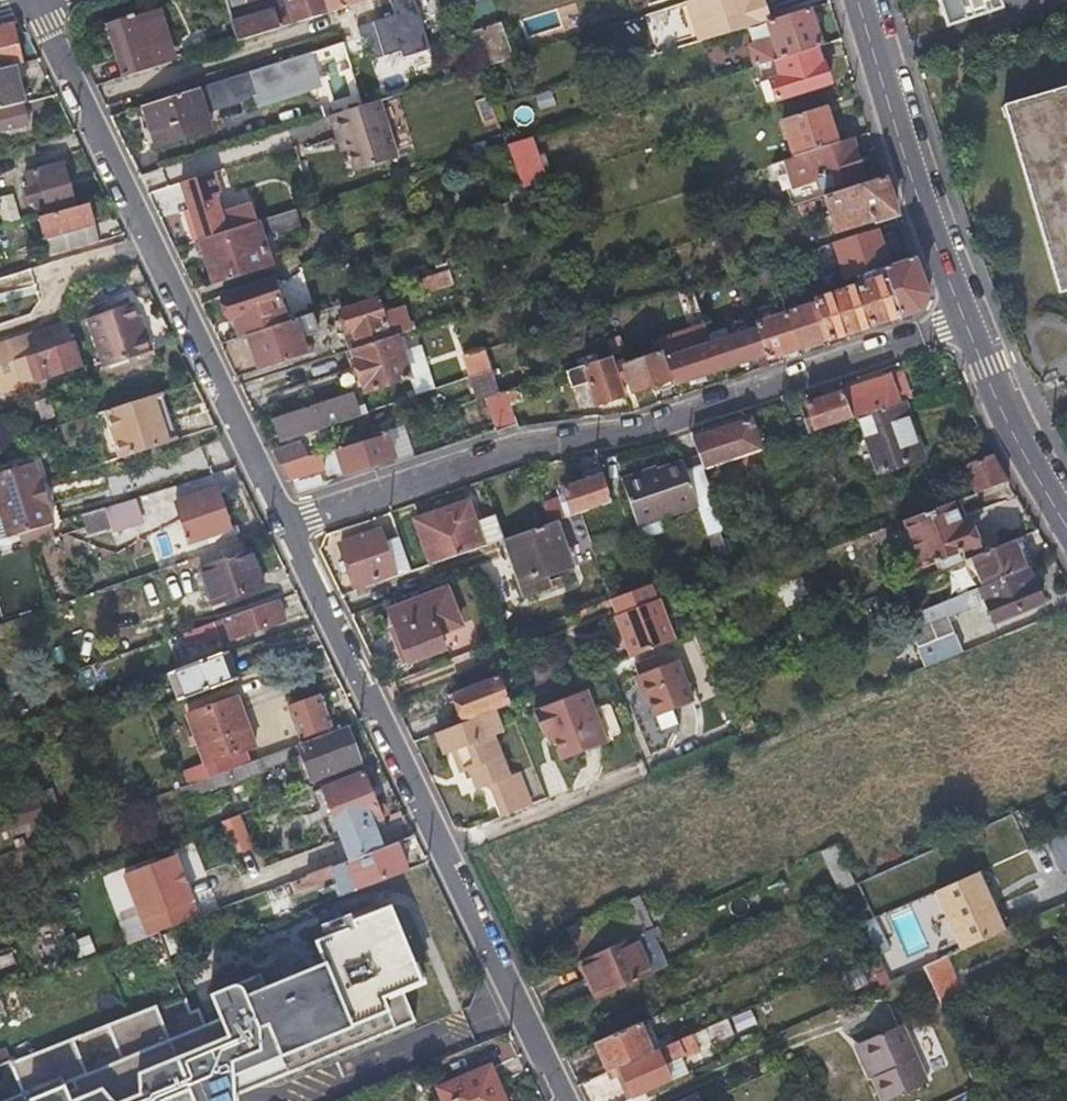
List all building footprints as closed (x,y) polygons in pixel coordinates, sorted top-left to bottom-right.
[(226,8),(244,3),(243,0),(224,0),(226,8)] [(321,0),(285,0),(286,5),(230,23),(235,39),(324,11),(321,0)] [(324,11),(361,0),(321,0),(324,11)] [(480,19),(498,12),(493,0),(453,0),(462,26),(480,19)] [(750,0),(688,0),(684,1),(697,41),(764,20),(768,19),(763,0),(756,0),(751,2),(750,0)] [(938,8),(946,28),(1001,8),(998,0),(935,0),(938,8)] [(158,5),(151,7),(161,38),(167,36),(158,5)] [(169,60),(160,34),(151,7),(106,22),(124,75),(169,60)] [(761,63),(814,47),(819,45),(814,30),(808,7),(768,19),(764,20),(771,39),(746,46),(753,66),(761,63)] [(839,39),(835,24),(814,30),(819,45),(839,39)] [(10,64),(21,61),(10,26),(9,26),(0,28),(0,67),(10,64)] [(819,63),(814,47),(761,63),(773,99),(829,81),(823,62),(819,63)] [(209,129),(207,120),(204,112),(256,95),(259,104),(316,85),(307,54),(141,105),(153,147),(209,129)] [(10,64),(0,67),(0,111),(23,105),(10,64)] [(1003,103),(1058,292),(1066,290),(1066,85),(1003,103)] [(395,123),(386,95),(377,98),(385,126),(395,123)] [(344,149),(388,136),(385,126),(377,98),(327,114),(334,137),(339,135),(342,144),(344,149)] [(792,156),(834,142),(822,103),(779,117),(792,156)] [(23,105),(0,111),(0,134),(29,125),(23,105)] [(520,189),(532,185),(544,181),(528,134),(505,142),(520,189)] [(337,146),(342,144),(339,135),(334,137),(337,146)] [(394,156),(388,136),(344,149),(350,170),(394,156)] [(864,179),(850,137),(834,142),(792,156),(780,159),(789,185),(814,177),(820,194),(856,182),(864,179)] [(31,202),(32,205),(32,207),(46,204),(48,211),(73,203),(60,160),(21,171),(26,185),(20,187),(26,204),(31,202)] [(180,180),(199,238),(256,221),(252,206),(251,203),(221,212),(217,200),(221,199),(211,170),(180,180)] [(868,214),(856,182),(820,194),(830,226),(868,214)] [(256,221),(286,211),(282,196),(252,206),(256,221)] [(793,203),(795,207),(796,211),(813,205),(810,197),(793,203)] [(46,248),(53,246),(61,244),(58,231),(93,221),(88,203),(37,218),(46,248)] [(199,238),(199,239),(198,239),(212,284),(269,265),(260,234),(275,229),(276,231),(300,224),(295,208),(286,211),(256,221),(199,238)] [(58,231),(61,244),(97,233),(93,221),(58,231)] [(840,280),(849,277),(886,264),(873,227),(827,242),(840,280)] [(853,288),(865,325),(917,308),(925,295),(910,256),(886,264),(849,277),(853,288)] [(413,280),(415,287),(417,293),(451,282),(446,269),(413,280)] [(240,337),(244,336),(286,322),(272,280),(215,298),(223,323),(234,319),(240,337)] [(827,338),(865,325),(853,288),(815,301),(815,303),(827,338)] [(348,330),(354,347),(386,337),(373,300),(333,312),(340,333),(348,330)] [(130,302),(86,318),(103,367),(151,350),(145,333),(142,334),(136,318),(130,302)] [(797,348),(827,338),(815,303),(785,314),(797,348)] [(614,326),(609,312),(594,317),(599,331),(614,326)] [(316,332),(310,314),(286,322),(244,336),(255,370),(304,354),(299,338),(316,332)] [(765,359),(797,348),(785,314),(753,325),(754,329),(762,353),(765,359)] [(139,317),(136,318),(142,334),(145,333),(139,317)] [(5,393),(13,391),(17,384),(81,364),(66,322),(34,333),(33,330),(0,342),(0,390),(5,393)] [(717,368),(762,353),(754,329),(710,344),(717,368)] [(386,337),(354,347),(346,350),(360,392),(405,377),(391,335),(386,337)] [(617,337),(603,342),(609,358),(623,353),(617,337)] [(672,384),(717,368),(710,344),(662,361),(670,380),(672,384)] [(463,354),(470,375),(488,369),(481,348),(463,354)] [(648,387),(670,380),(662,361),(660,355),(613,371),(618,384),(624,381),(630,394),(648,387)] [(622,395),(618,384),(613,371),(609,358),(564,373),(569,388),(586,383),(594,405),(622,395)] [(470,375),(478,397),(486,394),(496,391),(488,369),(470,375)] [(851,419),(858,416),(898,402),(888,375),(841,392),(851,419)] [(533,378),(503,388),(509,405),(539,395),(533,378)] [(650,393),(672,386),(672,384),(670,380),(648,387),(650,393)] [(509,405),(503,388),(496,391),(486,394),(497,428),(514,423),(509,405)] [(163,391),(155,393),(161,412),(156,414),(159,424),(172,419),(163,391)] [(809,433),(851,419),(841,392),(806,404),(812,421),(806,423),(809,433)] [(125,455),(165,442),(159,424),(156,414),(161,412),(155,393),(110,408),(125,455)] [(361,403),(357,405),(353,406),(349,394),(270,418),(277,439),(364,410),(361,403)] [(898,402),(858,416),(878,472),(922,457),(902,401),(898,402)] [(0,414),(0,453),(17,447),(5,412),(0,414)] [(692,439),(699,455),(704,470),(761,450),(750,420),(692,439)] [(335,449),(340,461),(344,474),(393,457),(385,431),(335,449)] [(278,465),(290,460),(305,455),(300,441),(271,450),(278,465)] [(305,455),(290,460),(297,478),(324,469),(319,451),(305,455)] [(992,453),(954,468),(916,483),(920,494),(968,476),(975,494),(1010,481),(992,453)] [(648,473),(647,471),(646,469),(623,478),(639,521),(659,513),(661,519),(698,505),(708,531),(725,525),(704,470),(699,455),(648,473)] [(13,535),(58,521),(52,503),(56,501),(48,477),(44,478),(38,460),(0,472),(0,495),(13,535)] [(593,467),(585,470),(577,473),(579,479),(562,486),(567,500),(560,503),(565,516),(609,501),(599,473),(595,474),(593,467)] [(192,548),(212,541),(232,534),(219,494),(179,507),(192,548)] [(108,505),(110,514),(113,523),(141,513),(136,496),(108,505)] [(494,510),(484,513),(474,517),(468,499),(415,518),(431,562),(504,537),(494,510)] [(966,522),(962,523),(958,525),(950,504),(902,521),(922,571),(938,564),(939,568),(963,558),(960,552),(976,547),(966,522)] [(571,564),(555,519),(504,537),(524,593),(547,585),(543,574),(571,564)] [(380,540),(378,533),(375,526),(338,538),(355,584),(391,572),(392,576),(409,570),(397,534),(380,540)] [(981,585),(1027,566),(1016,536),(969,555),(981,585)] [(199,554),(207,578),(215,602),(261,586),(244,539),(199,554)] [(1041,601),(1027,566),(981,585),(979,586),(977,586),(991,622),(1041,601)] [(394,640),(398,651),(401,662),(442,648),(437,634),(459,626),(445,589),(388,609),(398,639),(394,640)] [(969,605),(966,599),(963,592),(899,618),(906,635),(908,633),(922,667),(961,651),(947,614),(969,605)] [(189,644),(203,639),(217,634),(220,641),(283,620),(275,599),(185,631),(189,644)] [(181,697),(207,687),(234,677),(224,652),(171,671),(181,697)] [(638,675),(646,695),(654,716),(692,701),(676,660),(638,675)] [(733,678),(735,685),(753,678),(749,670),(733,678)] [(465,718),(486,710),(495,707),(507,702),(497,675),(454,691),(465,718)] [(209,761),(233,751),(256,742),(238,695),(191,713),(209,761)] [(288,707),(294,721),(299,735),(328,724),(318,695),(288,707)] [(539,723),(544,735),(548,746),(583,732),(575,714),(563,719),(555,700),(529,710),(535,725),(539,723)] [(504,730),(495,707),(486,710),(465,718),(436,730),(445,752),(454,749),(463,772),(471,768),(479,787),(488,784),(501,816),(529,804),(516,772),(507,775),(491,735),(504,730)] [(299,742),(305,760),(312,778),(360,760),(346,725),(299,742)] [(306,876),(357,856),(393,843),(414,835),(404,814),(371,827),(370,823),(380,819),(361,772),(320,788),(340,839),(298,856),(306,876)] [(182,786),(185,792),(187,798),(217,787),(213,774),(182,786)] [(56,833),(62,831),(68,829),(52,787),(40,792),(56,833)] [(37,797),(0,811),(0,832),(44,815),(37,797)] [(1046,843),(1062,880),(1066,877),(1066,833),(1046,843)] [(369,884),(405,870),(393,843),(357,856),(369,884)] [(128,943),(203,916),(179,852),(105,879),(128,943)] [(979,872),(935,891),(962,950),(1005,931),(979,872)] [(566,923),(580,958),(635,932),(647,926),(640,910),(633,894),(566,923)] [(660,901),(640,910),(647,926),(649,925),(667,917),(660,901)] [(226,1097),(409,1025),(396,992),(416,984),(385,906),(307,937),(319,963),(239,996),(237,990),(231,985),(225,985),(203,994),(219,1038),(130,1073),(130,1094),(113,1100),(226,1100),(226,1097)] [(894,949),(879,915),(864,922),(873,942),(880,956),(894,949)] [(861,948),(873,942),(864,922),(852,927),(861,948)] [(635,932),(652,971),(667,965),(649,925),(647,926),(635,932)] [(635,932),(580,958),(596,996),(652,971),(635,932)] [(942,1008),(954,1003),(966,998),(946,957),(923,967),(942,1008)] [(653,1049),(647,1035),(640,1021),(594,1041),(608,1070),(620,1064),(653,1049)] [(880,1089),(885,1100),(887,1100),(928,1082),(903,1026),(864,1042),(879,1075),(874,1077),(880,1089)] [(653,1049),(620,1064),(634,1095),(672,1078),(664,1058),(677,1051),(680,1057),(686,1054),(679,1038),(653,1049)] [(879,1075),(864,1042),(855,1046),(870,1079),(874,1077),(879,1075)] [(488,1067),(438,1089),(443,1100),(503,1100),(488,1067)] [(95,1087),(65,1099),(57,1085),(23,1099),(23,1100),(107,1100),(95,1087)] [(696,1094),(693,1089),(668,1100),(680,1100),(696,1094)]
